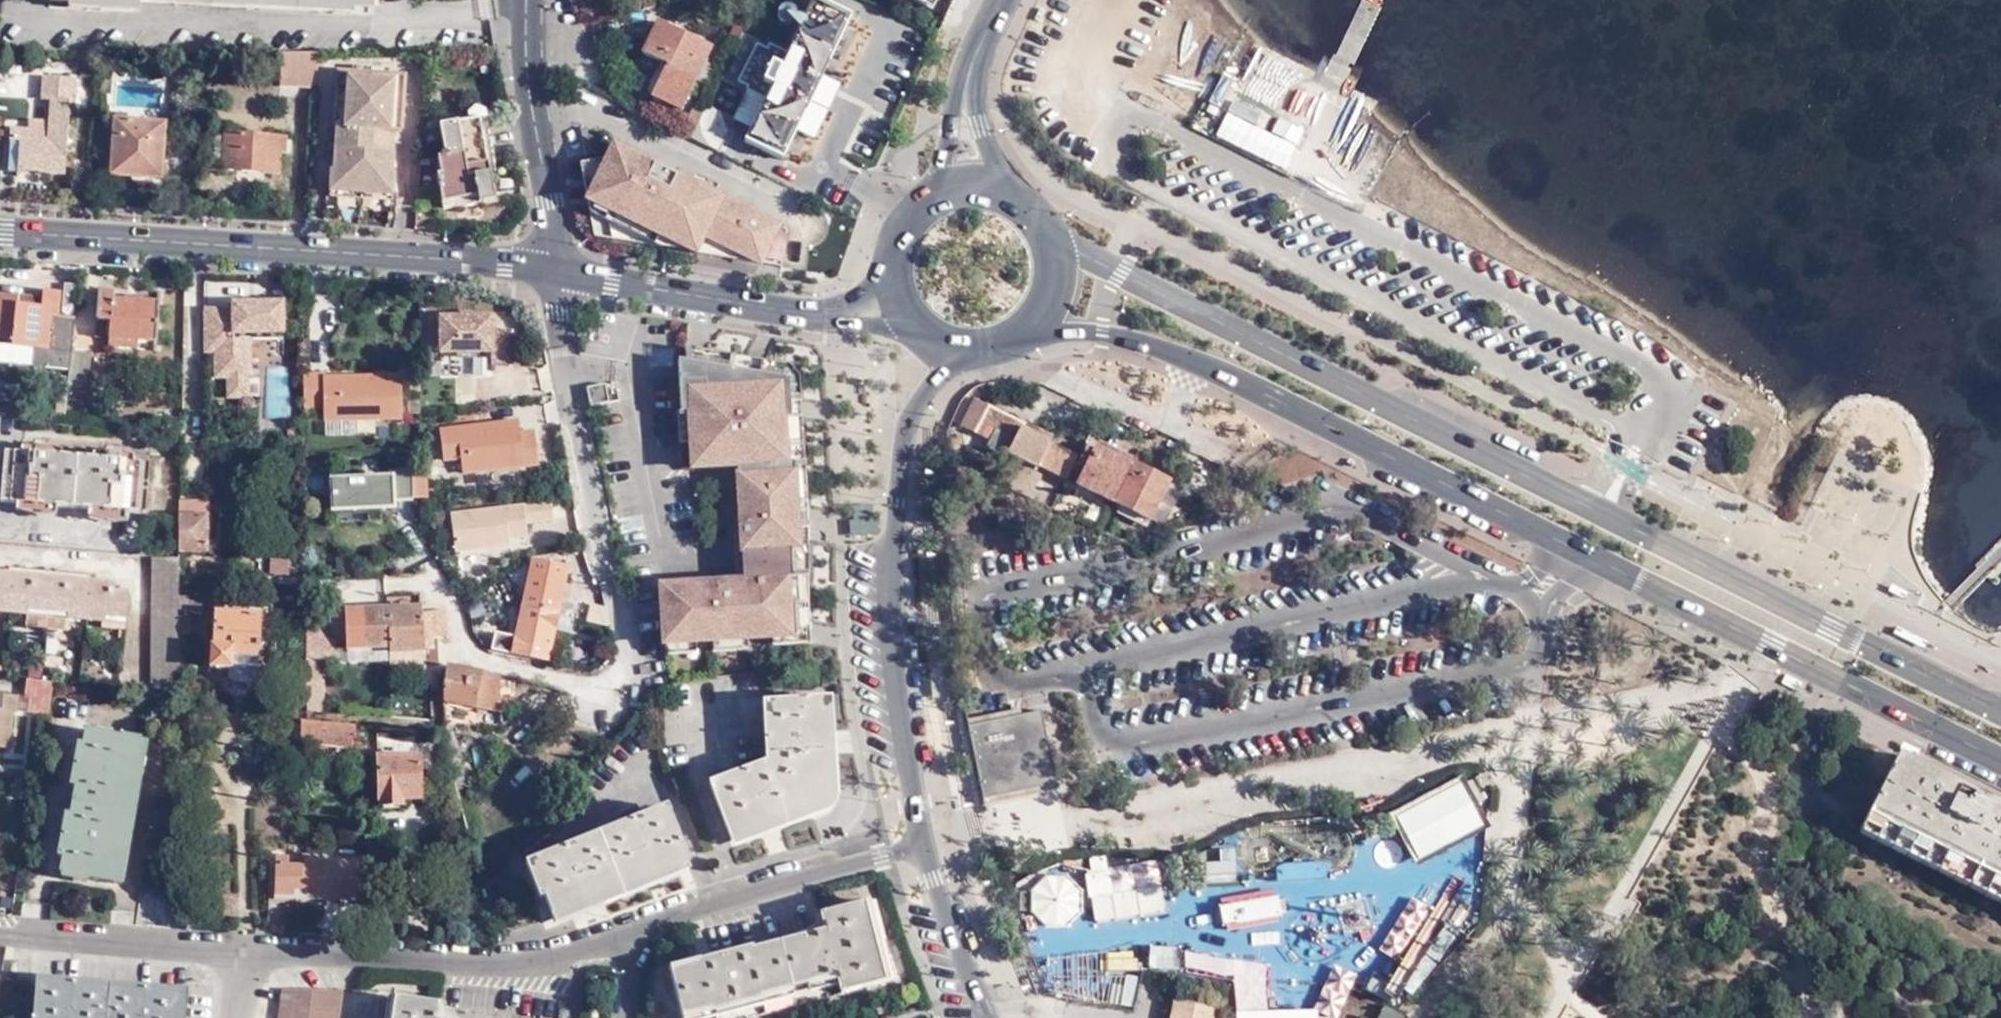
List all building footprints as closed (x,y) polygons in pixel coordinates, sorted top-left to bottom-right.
[(925,8),(929,0),(907,0),(925,8)] [(925,8),(934,13),(940,0),(929,0),(925,8)] [(816,75),(844,16),(813,1),(787,55),(769,47),(767,52),(757,47),(739,85),(749,90),(747,94),(764,102),(744,145),(776,160),(803,104),(808,105),(822,77),(816,75)] [(850,19),(844,16),(816,75),(822,77),(850,19)] [(710,51),(657,25),(641,58),(665,69),(654,94),(683,107),(710,51)] [(1315,73),(1260,45),(1243,81),(1222,76),(1197,126),(1215,138),(1366,206),(1399,134),(1353,98),(1344,80),(1315,73)] [(316,92),(318,57),(281,57),(279,88),(316,92)] [(354,69),(353,77),(390,79),(390,73),(354,69)] [(390,79),(353,77),(344,76),(342,104),(340,131),(358,132),(358,136),(338,135),(334,173),(332,173),(330,194),(394,198),(396,176),(391,175),(392,156),(376,155),(373,152),(375,133),(395,134),(397,134),(399,107),(401,80),(390,79)] [(20,144),(18,174),(65,177),(71,81),(43,80),(42,102),(51,103),(49,126),(33,125),(31,132),(15,131),(14,138),(9,138),(9,144),(20,144)] [(781,163),(808,105),(803,104),(776,160),(781,163)] [(688,138),(717,152),(731,119),(704,107),(688,138)] [(480,117),(440,125),(445,153),(440,155),(440,157),(437,158),(440,174),(436,174),(441,203),(460,199),(462,207),(494,201),(480,117)] [(164,125),(114,122),(110,177),(160,181),(164,125)] [(392,156),(395,134),(375,133),(373,152),(376,155),(392,156)] [(285,139),(226,135),(224,170),(278,174),(280,153),(284,154),(285,139)] [(6,173),(18,174),(20,144),(9,144),(6,173)] [(769,222),(605,145),(598,156),(571,161),(586,234),(646,243),(651,232),(687,249),(752,259),(769,222)] [(778,226),(769,222),(752,259),(773,262),(778,226)] [(69,347),(71,315),(55,313),(57,289),(39,286),(39,295),(38,303),(13,301),(14,293),(0,291),(0,342),(31,345),(30,362),(67,366),(68,361),(69,347)] [(107,335),(135,337),(154,339),(157,301),(111,297),(111,291),(96,291),(94,319),(108,319),(107,335)] [(39,295),(14,293),(13,301),(38,303),(39,295)] [(253,397),(252,335),(284,334),(284,297),(202,299),(203,354),(212,354),(212,380),(222,379),(223,398),(253,397)] [(486,315),(434,316),(434,351),(485,351),(485,362),(506,362),(506,329),(486,330),(486,315)] [(135,346),(135,337),(107,335),(107,344),(135,346)] [(782,374),(795,573),(804,573),(792,372),(782,360),(678,344),(678,358),(782,374)] [(91,349),(69,347),(68,361),(67,366),(66,381),(88,383),(90,361),(91,349)] [(686,466),(731,463),(734,509),(735,509),(737,531),(729,532),(732,574),(737,573),(738,577),(795,573),(782,374),(670,357),(674,409),(682,409),(686,466)] [(359,433),(359,419),(402,418),(402,370),(303,371),(304,413),(324,413),(324,433),(359,433)] [(606,381),(588,385),(592,404),(610,400),(606,381)] [(1039,470),(1066,483),(1077,460),(1048,446),(1046,452),(1045,452),(1018,438),(1023,427),(974,403),(961,429),(960,432),(991,446),(997,436),(1015,445),(1008,459),(1038,473),(1039,470)] [(506,420),(435,429),(439,459),(456,457),(458,471),(531,462),(527,430),(507,432),(506,420)] [(1051,441),(1023,427),(1018,438),(1045,452),(1046,452),(1048,446),(1051,441)] [(1113,506),(1133,465),(1096,447),(1092,456),(1085,454),(1078,469),(1084,472),(1076,488),(1113,506)] [(2,451),(0,474),(0,501),(143,513),(147,463),(119,460),(119,455),(105,454),(104,459),(45,454),(45,449),(31,448),(31,453),(2,451)] [(413,468),(330,470),(332,510),(396,507),(396,500),(414,501),(413,468)] [(1169,520),(1183,491),(1169,484),(1166,490),(1131,473),(1125,486),(1129,489),(1120,510),(1150,525),(1152,522),(1157,526),(1162,517),(1169,520)] [(528,521),(553,518),(551,498),(526,500),(528,521)] [(526,502),(450,507),(453,547),(528,543),(526,502)] [(202,518),(177,517),(177,552),(202,552),(202,518)] [(1164,529),(1169,520),(1162,517),(1157,526),(1164,529)] [(177,579),(177,557),(152,557),(150,684),(176,685),(177,630),(177,598),(177,579)] [(510,671),(541,677),(566,566),(534,560),(510,671)] [(0,571),(0,611),(29,614),(29,608),(71,613),(71,618),(106,622),(107,616),(129,619),(132,593),(115,591),(116,583),(95,581),(93,601),(87,601),(88,581),(65,578),(65,586),(37,583),(37,575),(16,573),(14,593),(7,593),(9,572),(0,571)] [(795,573),(738,577),(722,578),(722,580),(700,582),(700,580),(655,583),(659,641),(799,632),(795,573)] [(804,573),(795,573),(799,632),(800,639),(807,639),(804,573)] [(71,613),(29,608),(29,614),(27,626),(69,631),(71,618),(71,613)] [(421,609),(362,611),(364,649),(385,648),(385,653),(425,651),(424,648),(432,647),(431,640),(448,637),(444,610),(421,612),(421,609)] [(228,668),(255,669),(257,615),(212,614),(210,667),(228,668)] [(129,619),(107,616),(106,622),(105,631),(128,633),(129,619)] [(314,622),(308,651),(316,653),(329,656),(334,635),(323,632),(325,623),(314,622)] [(304,654),(304,673),(316,673),(316,653),(304,654)] [(255,684),(255,669),(228,668),(228,676),(233,684),(255,684)] [(486,674),(449,671),(447,714),(469,719),(477,707),(505,711),(503,678),(486,674)] [(304,673),(305,704),(333,708),(332,689),(320,690),(319,673),(316,673),(304,673)] [(53,682),(26,678),(24,694),(50,698),(53,682)] [(9,748),(13,712),(16,712),(17,696),(0,694),(0,747),(9,748)] [(811,698),(756,704),(762,766),(705,790),(726,841),(822,800),(811,698)] [(964,722),(966,729),(1020,718),(1018,710),(964,722)] [(1020,718),(966,729),(982,802),(1055,786),(1039,713),(1020,718)] [(354,723),(304,717),(302,741),(352,745),(354,723)] [(139,740),(85,731),(61,874),(115,884),(139,740)] [(424,746),(378,749),(378,805),(401,805),(401,798),(426,798),(424,746)] [(1897,755),(1858,831),(2000,904),(2000,808),(1950,782),(1897,755)] [(1419,860),(1490,825),(1465,775),(1394,810),(1419,860)] [(1056,792),(1055,786),(982,802),(983,807),(1056,792)] [(695,856),(672,792),(529,850),(556,917),(695,856)] [(1416,886),(1488,861),(1480,838),(1409,863),(1416,886)] [(1237,871),(1235,846),(1207,848),(1209,873),(1237,871)] [(267,893),(293,894),(292,864),(281,864),(280,855),(268,855),(267,893)] [(1330,865),(1330,858),(1280,863),(1283,893),(1323,890),(1324,896),(1410,888),(1408,859),(1330,865)] [(308,864),(306,894),(358,896),(359,861),(308,860),(308,864)] [(1089,919),(1164,909),(1157,862),(1031,878),(1036,923),(1089,916),(1089,919)] [(308,864),(292,864),(293,894),(306,894),(308,864)] [(1398,901),(1377,948),(1406,960),(1437,891),(1415,881),(1405,904),(1398,901)] [(886,978),(895,976),(875,893),(866,896),(886,978)] [(669,968),(682,1017),(717,1017),(715,1009),(837,977),(841,994),(884,983),(879,964),(875,965),(864,924),(867,922),(863,905),(820,915),(824,934),(752,953),(751,949),(700,962),(700,960),(669,968)] [(1137,1000),(1136,946),(1062,947),(1062,988),(1083,988),(1083,1001),(1137,1000)] [(37,983),(34,1017),(179,1017),(181,996),(37,983)] [(279,1017),(337,1017),(340,990),(283,989),(279,1017)] [(393,996),(390,1017),(436,1017),(438,1003),(393,996)] [(1215,1009),(1174,1001),(1171,1017),(1213,1017),(1215,1009)] [(1403,1016),(1385,1007),(1380,1017),(1402,1017),(1403,1016)]
